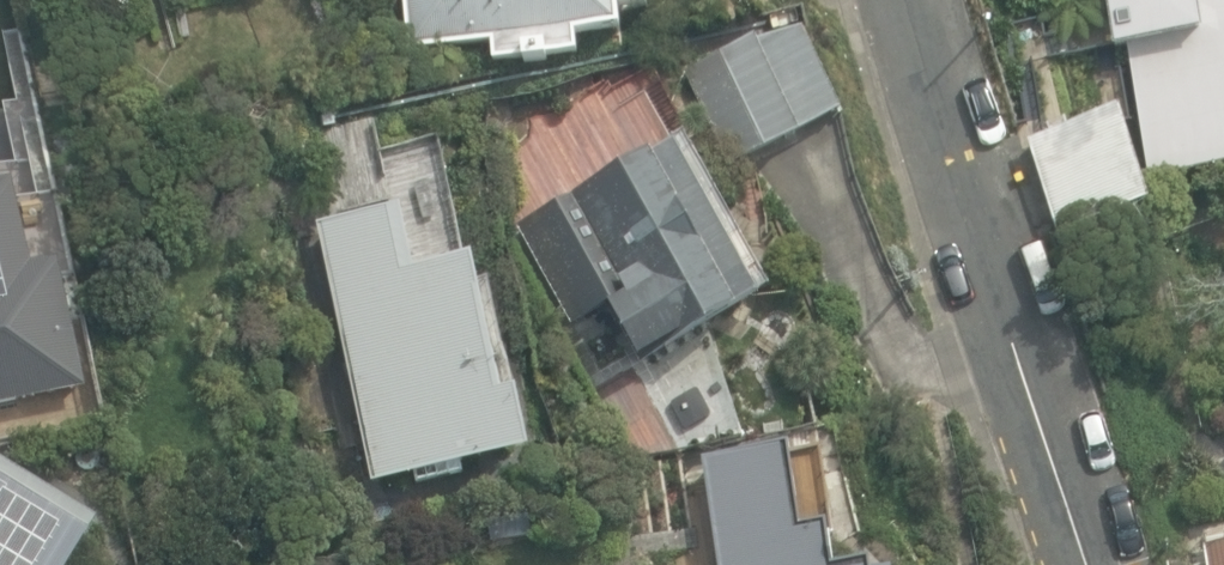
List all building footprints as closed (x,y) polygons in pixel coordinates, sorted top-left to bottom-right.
[(497,61),(584,53),(583,37),(626,32),(624,9),(651,6),(650,0),(410,0),(415,48),(495,40),(497,61)] [(1125,33),(1151,181),(1223,169),(1223,0),(1167,0),(1172,25),(1125,33)] [(688,75),(732,170),(804,137),(802,133),(844,113),(805,30),(755,44),(688,75)] [(1031,146),(1063,240),(1152,211),(1121,116),(1031,146)] [(612,304),(642,360),(756,299),(675,145),(519,227),(570,326),(612,304)] [(92,388),(69,265),(46,270),(31,193),(0,200),(0,408),(92,388)] [(321,223),(375,484),(534,452),(520,387),(504,390),(477,257),(413,270),(400,207),(321,223)] [(718,564),(846,564),(839,510),(800,515),(790,447),(703,459),(718,564)] [(1209,564),(1223,564),(1223,543),(1206,546),(1209,564)]
